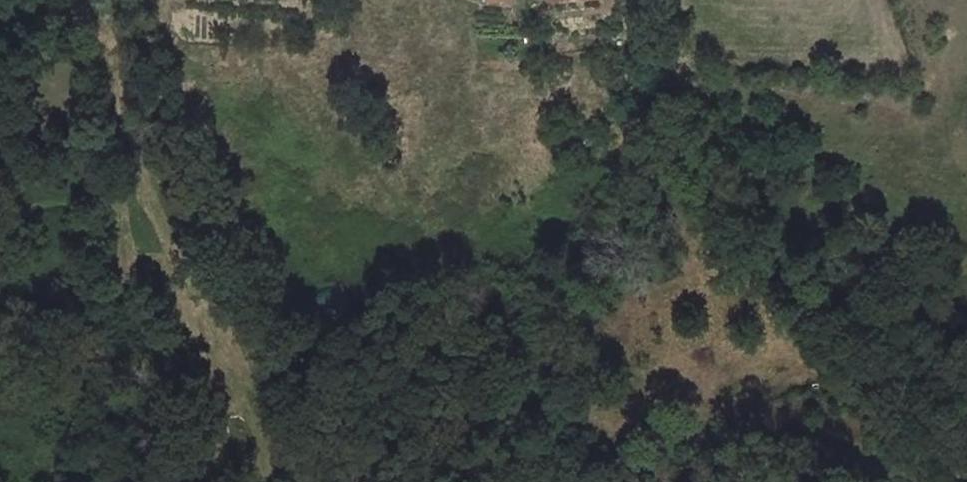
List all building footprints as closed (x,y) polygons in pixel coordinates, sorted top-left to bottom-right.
[(509,0),(497,0),(493,1),(483,2),(486,18),(511,14),(509,0)]
